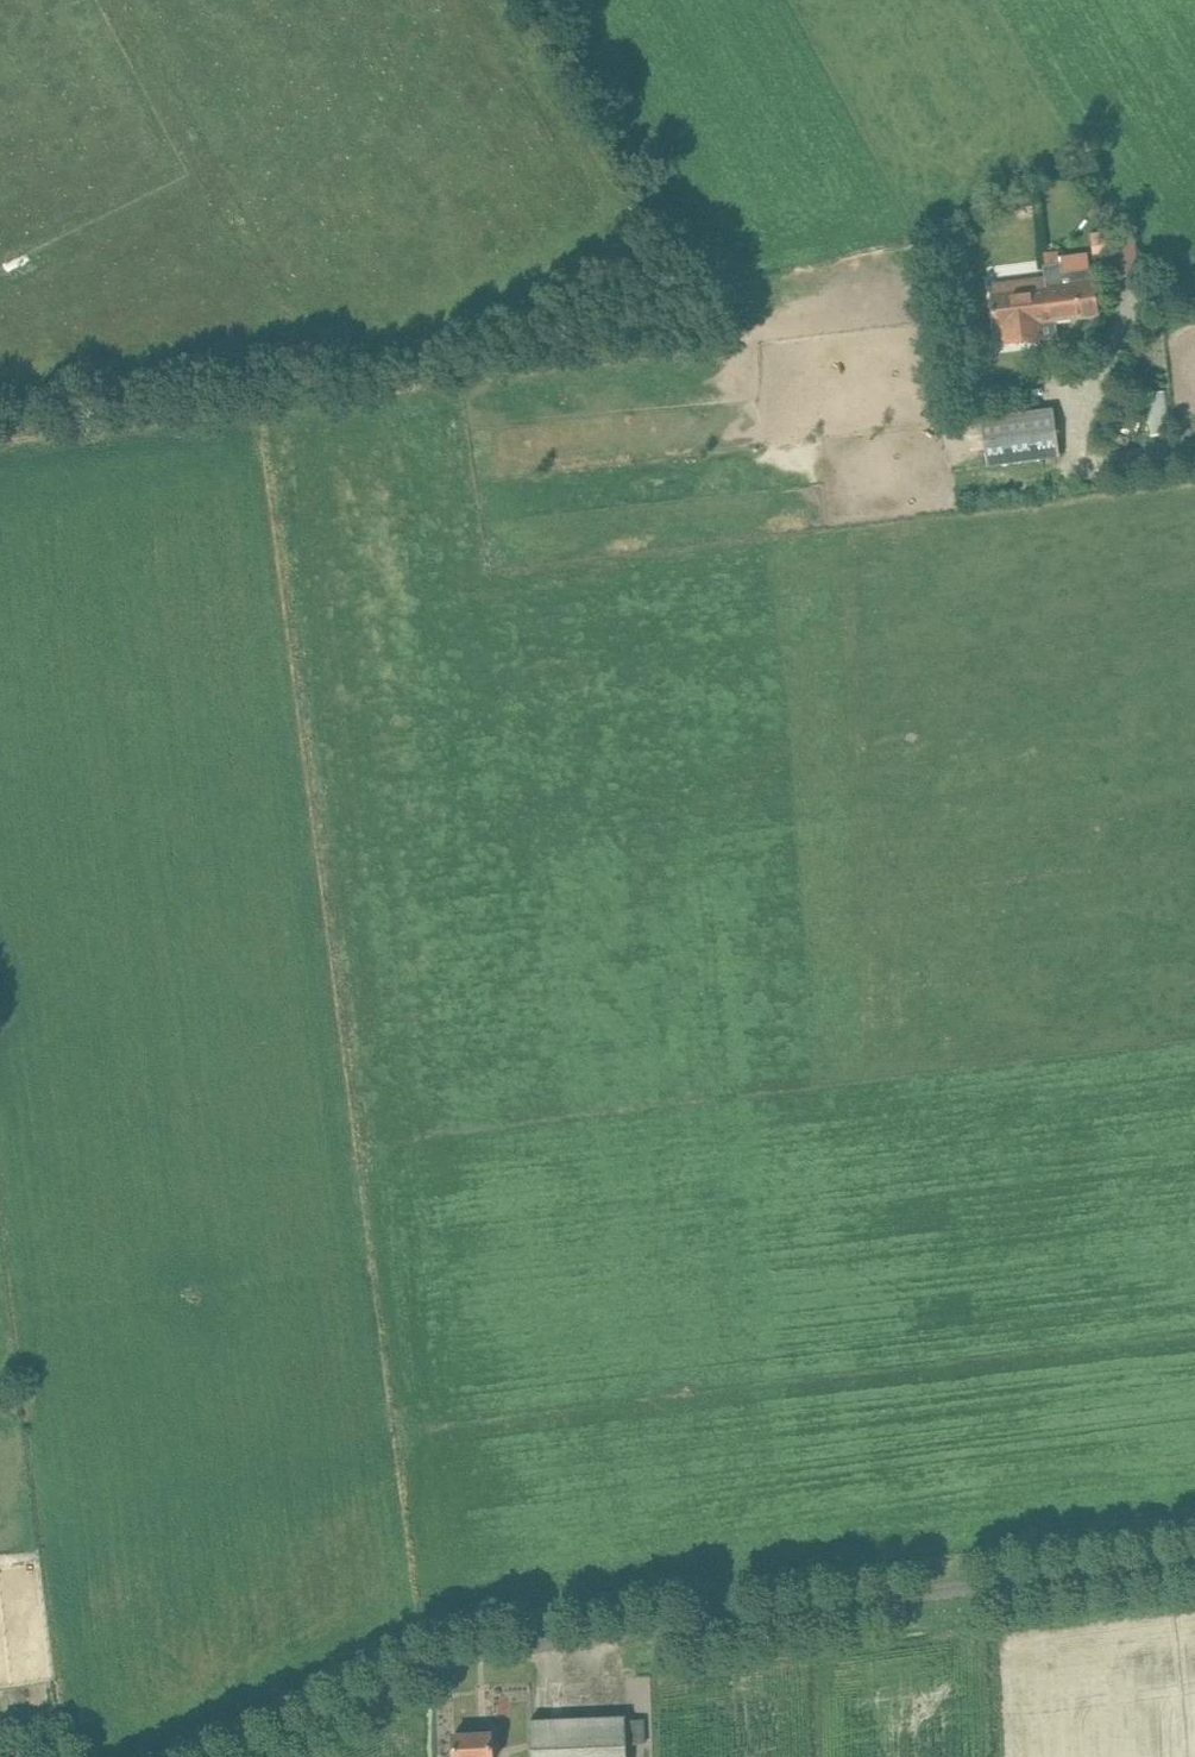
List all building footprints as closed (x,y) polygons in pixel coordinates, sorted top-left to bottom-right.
[(1099,197),(1087,205),(1093,216),(1105,208),(1099,197)] [(1125,235),(1115,236),(1117,250),(1127,249),(1125,235)] [(1044,252),(1046,266),(1061,264),(1059,251),(1044,252)] [(1061,264),(1044,266),(1047,291),(1049,291),(1052,320),(1098,314),(1096,301),(1101,298),(1099,287),(1094,286),(1094,283),(1092,283),(1091,270),(1068,273),(1069,277),(1063,278),(1061,264)] [(1047,291),(994,298),(997,325),(1003,324),(1005,343),(1019,341),(1042,338),(1040,322),(1052,320),(1049,291),(1047,291)] [(1125,413),(1146,423),(1160,393),(1138,383),(1125,413)] [(1054,408),(983,418),(990,465),(1060,455),(1054,408)] [(531,1744),(531,1756),(627,1756),(627,1744),(645,1744),(645,1743),(644,1719),(626,1720),(626,1717),(530,1721),(531,1744)] [(454,1734),(456,1756),(493,1756),(492,1732),(454,1734)]
